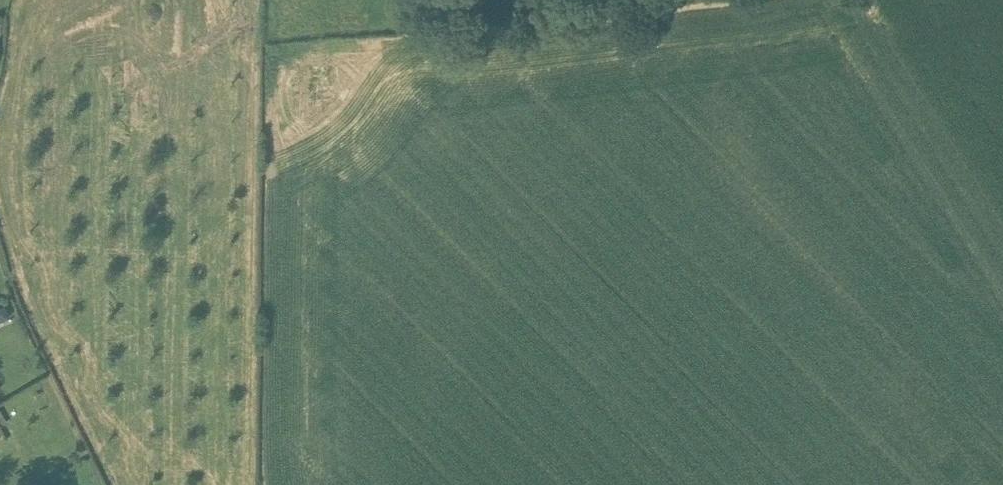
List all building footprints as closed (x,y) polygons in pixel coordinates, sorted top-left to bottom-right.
[(0,306),(0,321),(11,317),(5,304),(0,306)]
